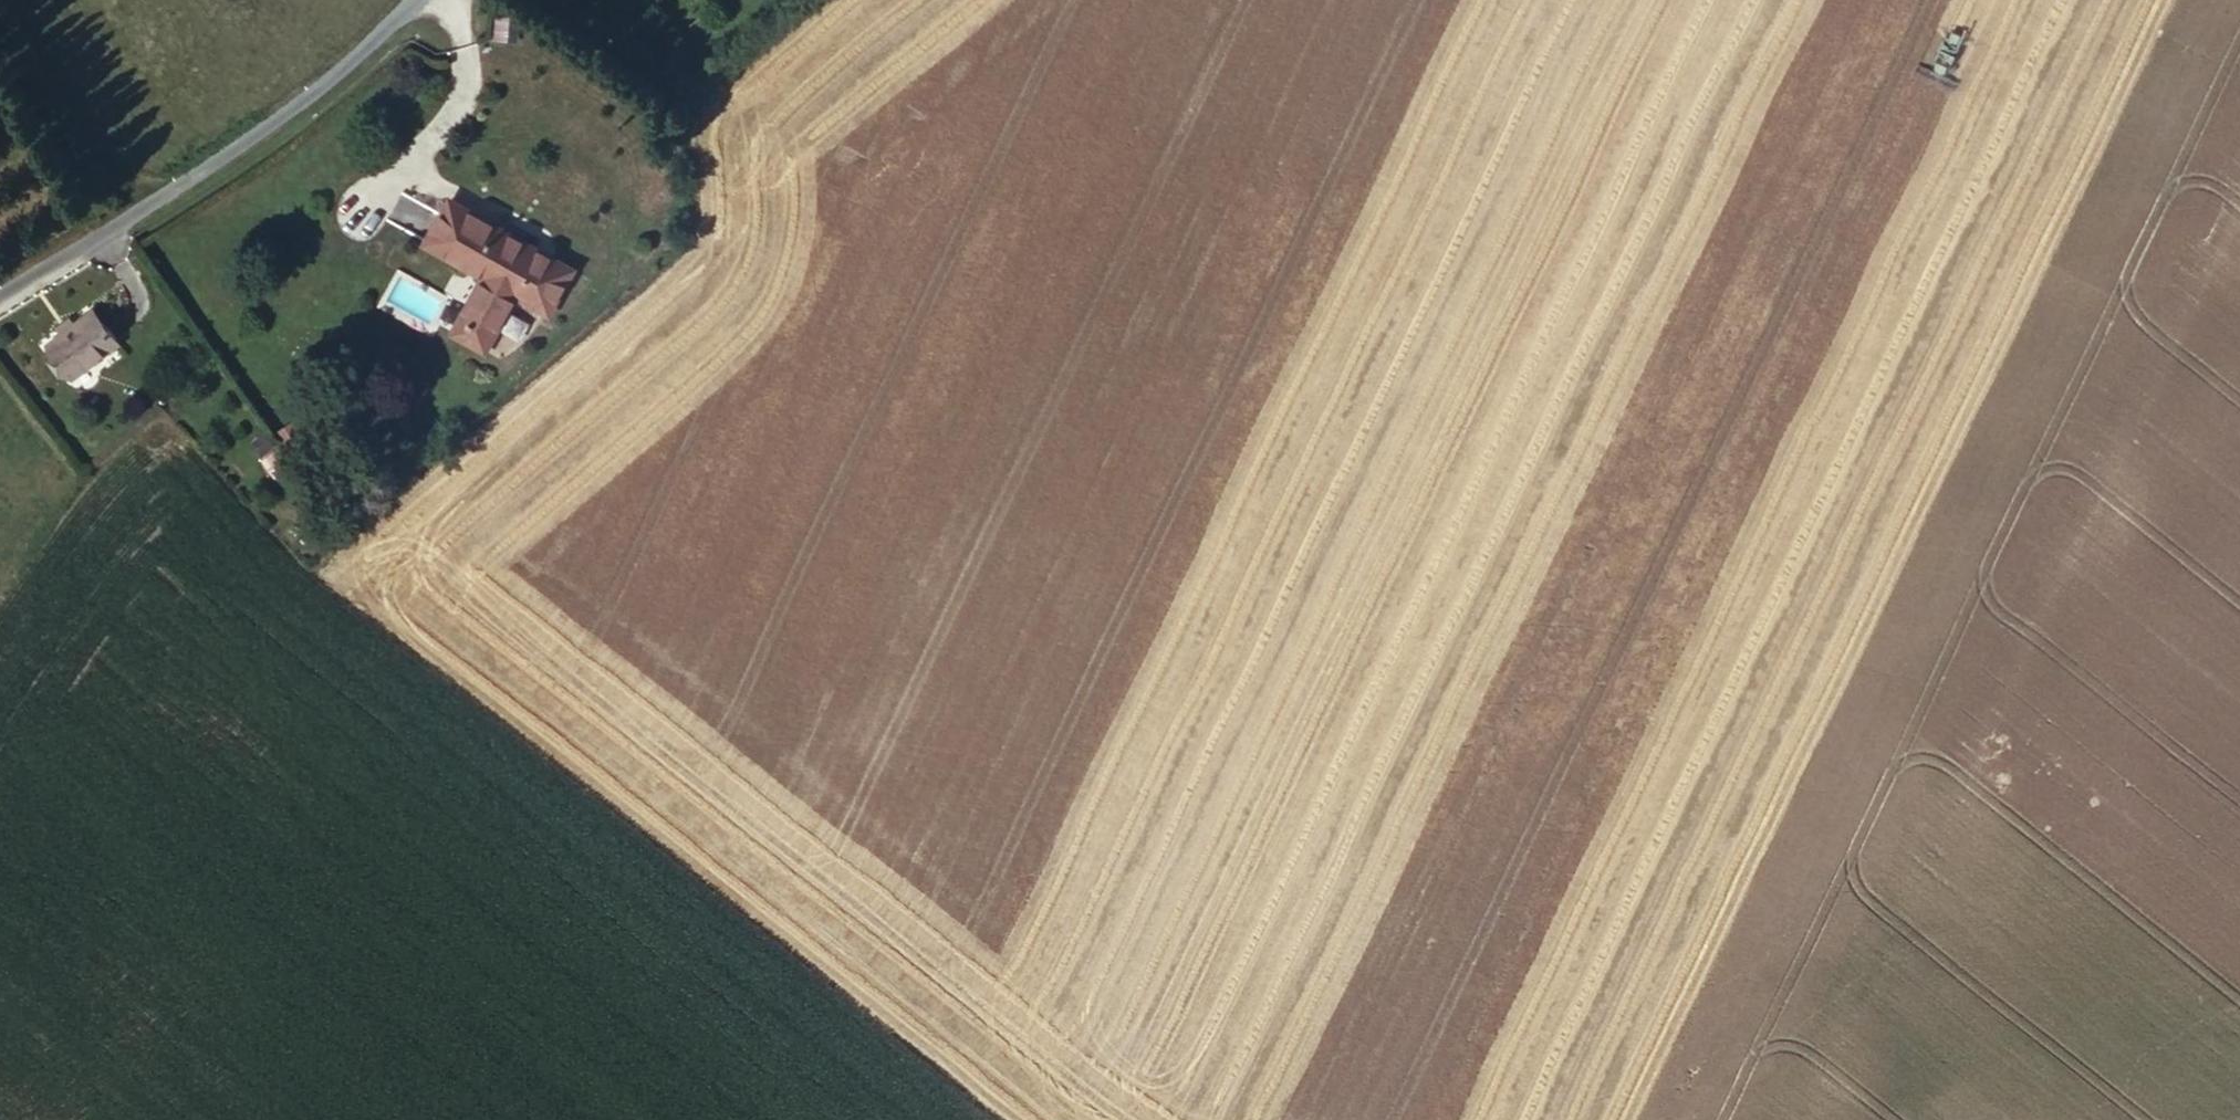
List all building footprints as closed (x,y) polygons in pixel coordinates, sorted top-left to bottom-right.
[(494,9),(492,40),(517,42),(519,10),(494,9)] [(483,272),(455,322),(486,341),(514,287),(534,299),(556,257),(447,195),(424,238),(483,272)] [(568,264),(556,257),(534,299),(545,307),(568,264)] [(108,339),(85,303),(35,337),(54,365),(69,356),(72,362),(108,339)] [(509,312),(501,332),(517,338),(525,318),(509,312)] [(486,341),(455,322),(449,333),(479,350),(486,341)] [(69,356),(54,365),(58,372),(72,362),(69,356)]
